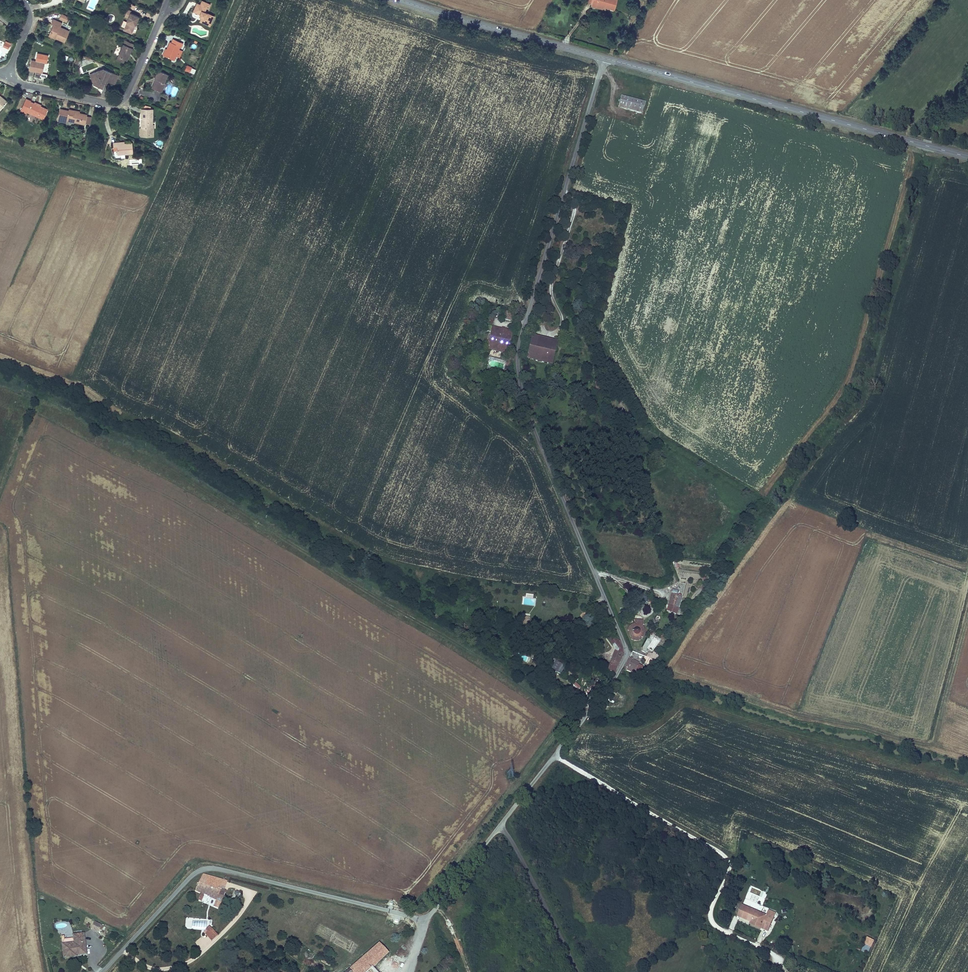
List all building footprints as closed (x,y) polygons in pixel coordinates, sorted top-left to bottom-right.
[(211,24),(215,14),(206,10),(208,5),(209,6),(211,2),(206,0),(202,0),(201,3),(198,1),(194,9),(201,12),(200,14),(203,15),(201,19),(211,24)] [(595,5),(604,7),(613,9),(615,0),(585,0),(584,3),(590,4),(589,6),(594,7),(595,5)] [(136,20),(138,21),(140,15),(131,12),(132,10),(128,9),(126,15),(129,17),(128,20),(125,29),(133,32),(136,24),(135,23),(136,20)] [(54,23),(50,33),(57,36),(56,37),(65,41),(70,30),(61,26),(62,22),(54,18),(52,22),(54,23)] [(172,41),(170,41),(167,47),(164,54),(174,59),(180,46),(181,46),(183,42),(174,37),(172,41)] [(135,43),(126,39),(119,55),(125,58),(127,59),(135,43)] [(32,59),(29,70),(43,73),(46,62),(32,59)] [(98,83),(102,80),(107,82),(108,80),(116,84),(120,74),(104,68),(91,73),(94,81),(98,83)] [(158,69),(154,77),(155,78),(157,79),(153,88),(160,91),(165,82),(163,82),(167,73),(158,69)] [(622,94),(619,106),(643,113),(646,101),(622,94)] [(44,119),(49,109),(41,106),(35,103),(31,101),(31,100),(27,97),(22,107),(27,109),(26,110),(30,112),(36,115),(44,119)] [(143,117),(143,127),(141,127),(137,127),(137,134),(140,136),(148,137),(148,128),(152,128),(153,125),(153,108),(141,107),(141,117),(143,117)] [(647,115),(656,117),(658,109),(648,107),(647,115)] [(73,116),(72,120),(79,122),(85,123),(88,114),(80,113),(74,112),(75,110),(70,109),(68,115),(73,116)] [(116,143),(116,142),(116,141),(112,142),(113,150),(117,149),(117,154),(133,153),(132,142),(124,142),(116,143)] [(504,310),(502,316),(511,319),(513,312),(504,310)] [(511,329),(487,325),(486,329),(489,330),(487,340),(485,339),(483,347),(501,351),(501,354),(506,355),(511,329)] [(526,357),(551,363),(554,347),(536,343),(538,336),(531,335),(526,357)] [(536,343),(554,347),(556,341),(538,336),(536,343)] [(669,611),(668,617),(676,619),(677,613),(680,603),(670,600),(668,611),(669,611)] [(643,624),(641,623),(639,623),(635,618),(629,622),(631,625),(630,627),(629,629),(629,631),(629,633),(630,634),(630,636),(632,638),(633,639),(635,640),(637,640),(639,640),(640,640),(642,639),(644,638),(645,636),(646,635),(646,633),(646,631),(646,629),(645,627),(644,626),(643,624)] [(619,647),(619,651),(614,649),(608,660),(606,668),(614,671),(622,652),(622,647),(621,638),(616,635),(614,629),(609,631),(613,641),(615,640),(619,647)] [(655,638),(647,646),(652,650),(659,642),(655,638)] [(651,650),(647,657),(648,657),(653,660),(657,654),(651,650)] [(646,663),(649,665),(653,660),(648,657),(644,662),(646,663)] [(633,668),(632,670),(640,672),(642,666),(639,665),(640,664),(634,661),(634,660),(631,658),(627,666),(629,666),(628,667),(630,668),(631,667),(633,668)] [(552,671),(561,675),(565,666),(555,662),(552,671)] [(226,883),(203,875),(194,890),(219,901),(224,891),(220,888),(222,885),(225,886),(226,883)] [(737,915),(740,917),(745,905),(742,904),(737,915)] [(768,931),(774,917),(767,914),(745,905),(740,917),(750,921),(756,923),(755,926),(768,931)] [(99,926),(92,922),(88,929),(95,932),(99,926)] [(207,939),(213,933),(206,927),(204,928),(205,929),(203,931),(204,932),(206,934),(204,936),(207,939)] [(81,942),(83,942),(82,933),(71,934),(73,942),(60,944),(61,958),(71,957),(71,953),(82,951),(81,942)] [(874,940),(867,936),(864,943),(871,946),(874,940)] [(84,954),(83,942),(81,942),(82,951),(71,953),(71,957),(75,956),(74,955),(84,954)] [(380,942),(356,963),(346,971),(355,971),(377,971),(372,966),(369,964),(386,949),(380,942)] [(388,951),(386,949),(369,964),(372,966),(388,951)]
